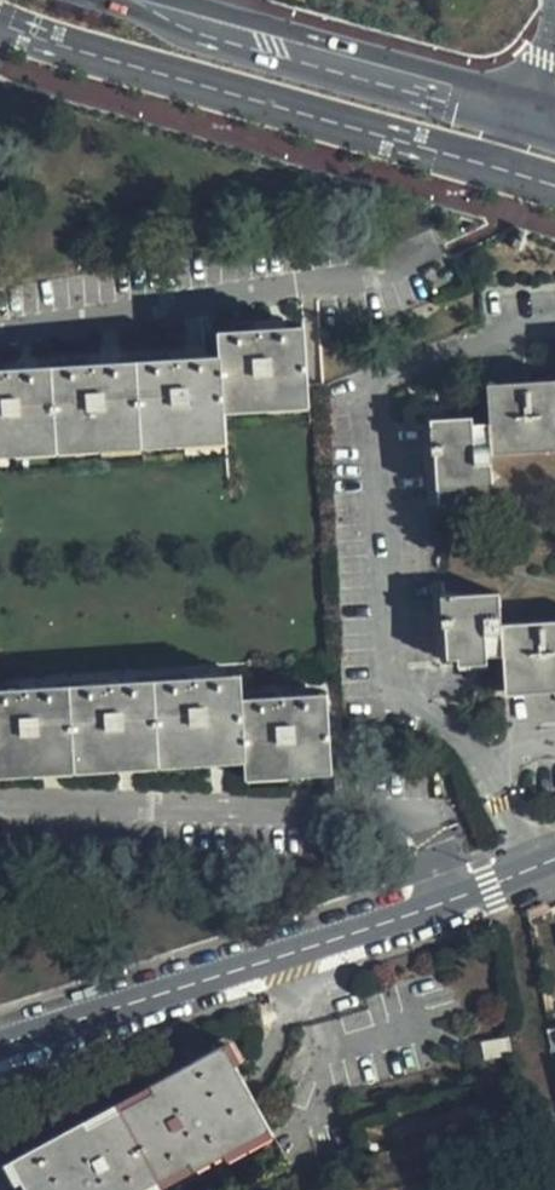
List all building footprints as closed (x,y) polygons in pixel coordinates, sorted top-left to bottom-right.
[(226,343),(309,338),(308,329),(294,331),(226,335),(226,343)] [(231,436),(229,414),(229,406),(314,400),(309,338),(226,343),(227,357),(228,365),(0,379),(0,448),(231,436)] [(228,365),(227,357),(208,358),(0,370),(0,379),(228,365)] [(482,389),(547,384),(546,375),(481,380),(482,389)] [(488,486),(485,453),(554,448),(554,384),(547,384),(482,389),(483,421),(455,423),(422,426),(424,455),(429,455),(430,489),(488,486)] [(314,400),(229,406),(229,414),(246,413),(314,408),(314,400)] [(422,426),(455,423),(455,414),(421,416),(422,426)] [(0,448),(0,456),(231,444),(231,436),(0,448)] [(435,625),(440,625),(441,657),(450,656),(486,653),(498,652),(500,684),(508,683),(538,682),(552,680),(554,680),(554,617),(496,621),(494,589),(433,594),(435,625)] [(486,653),(450,656),(451,668),(456,667),(488,664),(486,653)] [(243,682),(243,674),(222,675),(0,686),(0,694),(243,682)] [(246,752),(246,760),(247,773),(333,767),(328,701),(244,706),(244,696),(243,682),(0,694),(0,764),(246,752)] [(538,682),(508,683),(509,695),(515,695),(539,693),(538,682)] [(244,706),(328,701),(328,691),(304,693),(244,696),(244,706)] [(0,764),(0,773),(14,772),(246,760),(246,752),(0,764)] [(333,767),(247,773),(248,782),(264,781),(333,776),(333,767)] [(511,1059),(506,1037),(482,1043),(486,1064),(511,1059)] [(222,1041),(8,1156),(26,1189),(162,1189),(271,1132),(222,1041)]
